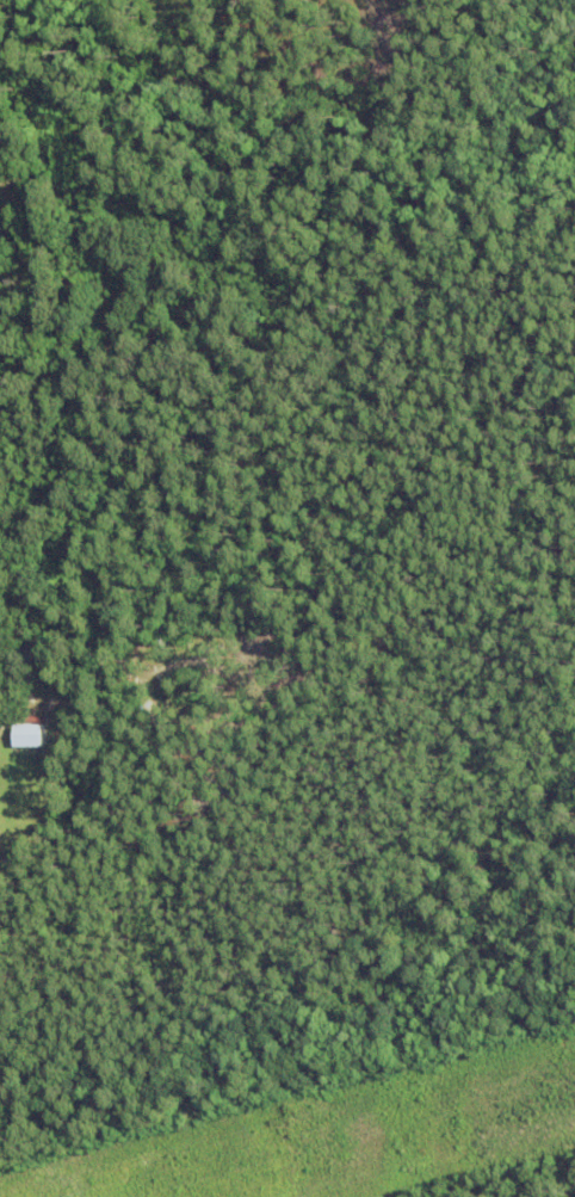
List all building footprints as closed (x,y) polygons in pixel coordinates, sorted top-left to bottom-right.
[(16,739),(17,724),(42,724),(41,739),(16,739)]
